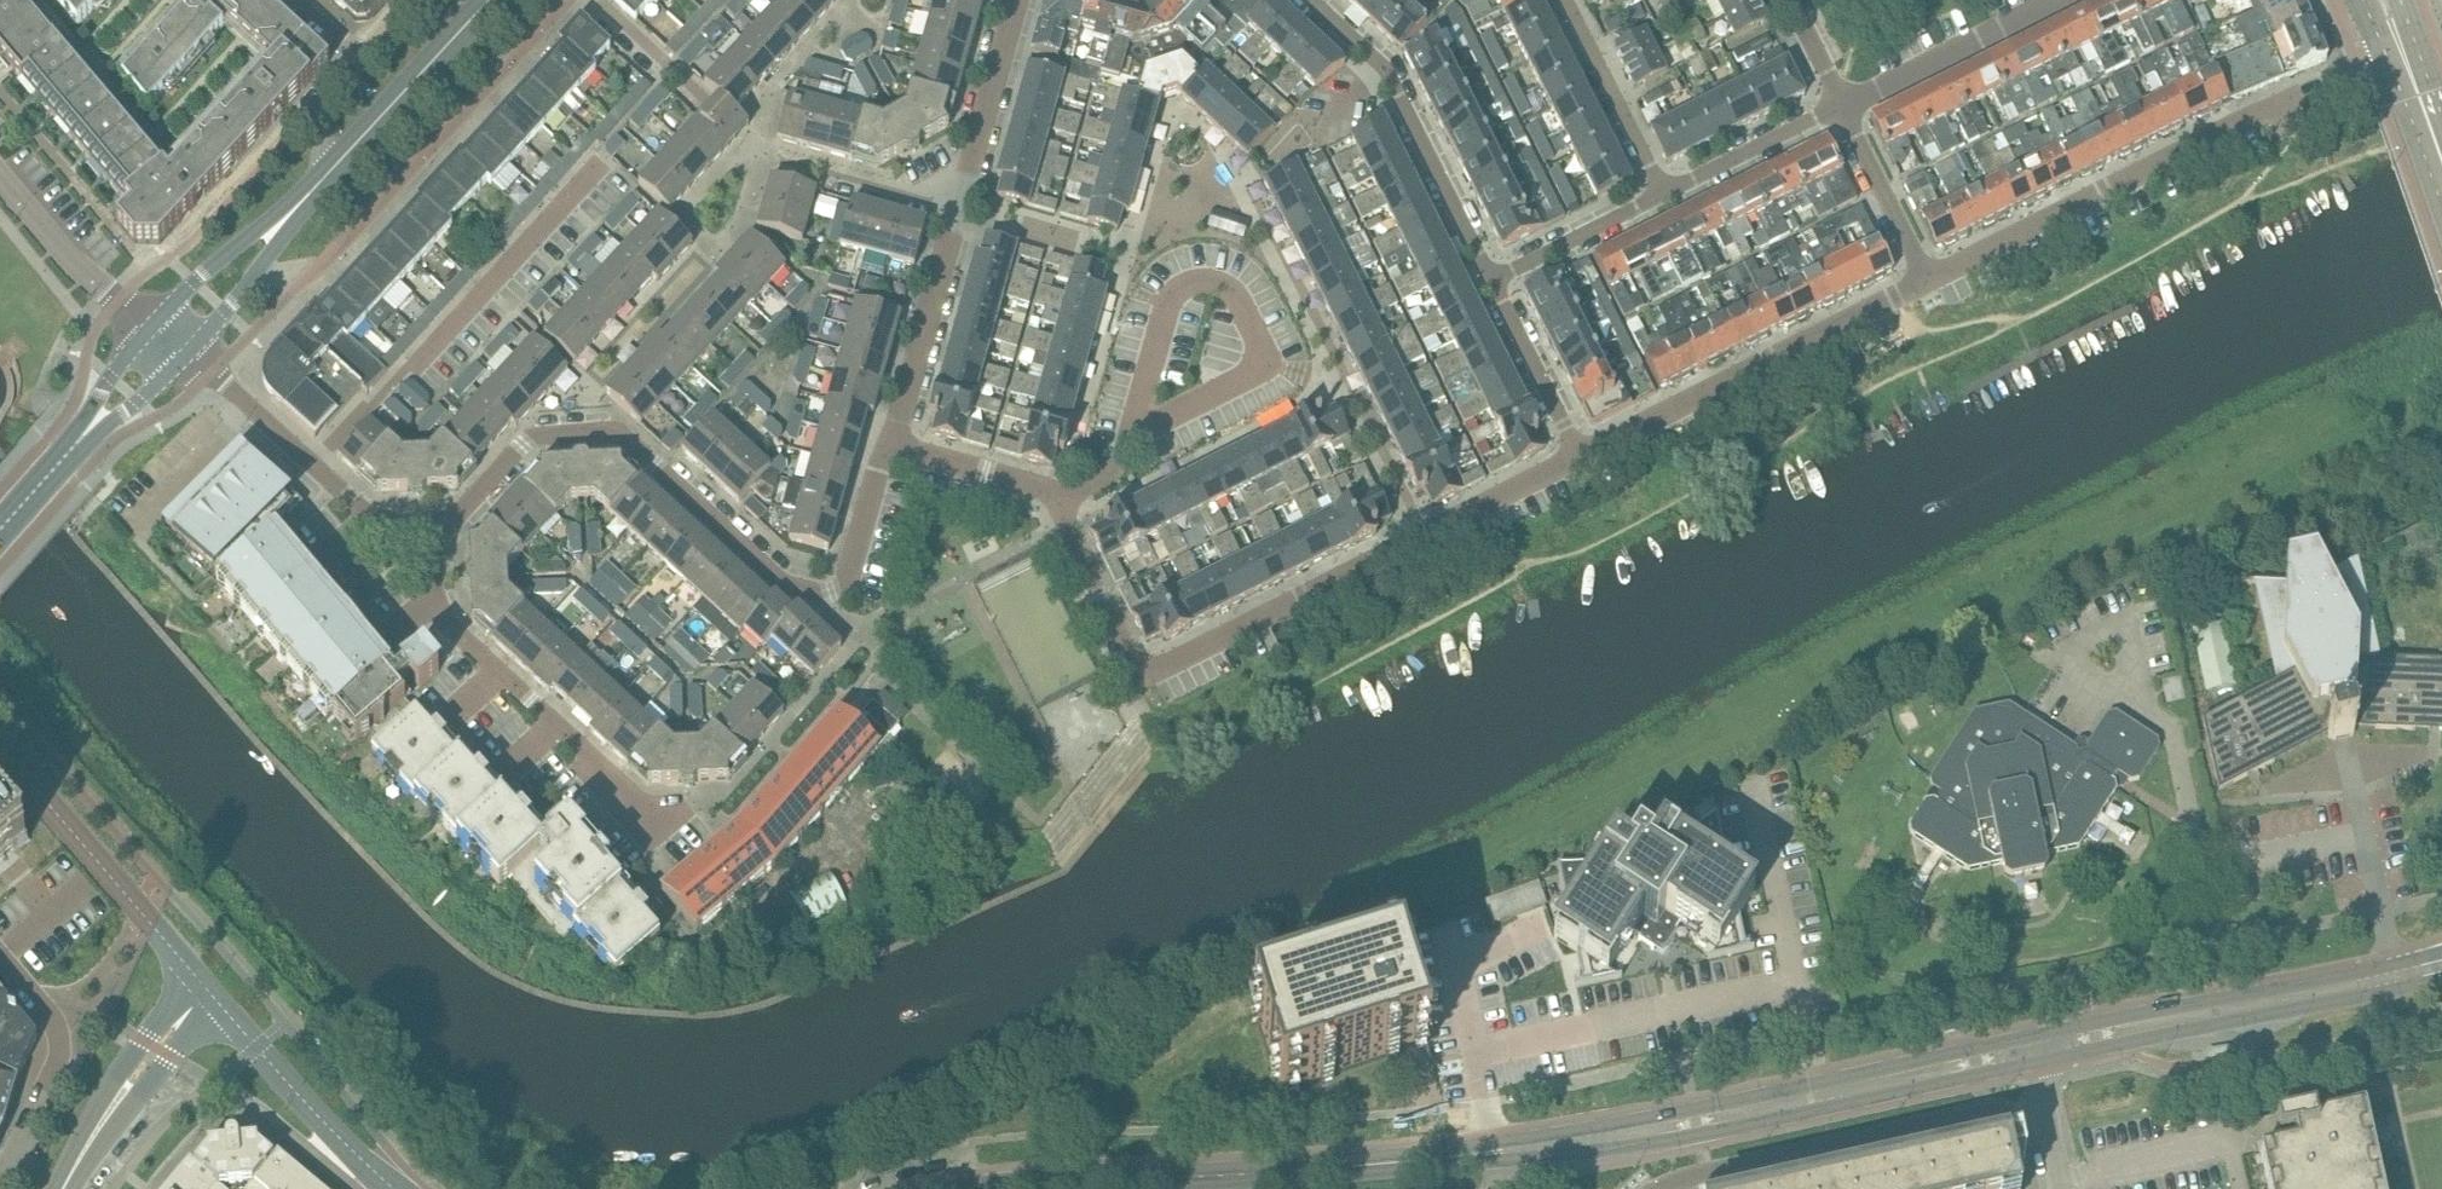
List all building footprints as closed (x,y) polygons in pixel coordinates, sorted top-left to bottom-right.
[(13,69),(131,209),(117,221),(135,242),(160,243),(208,192),(272,122),(273,122),(275,120),(274,120),(280,114),(283,112),(282,112),(299,93),(329,61),(264,0),(205,0),(273,63),(169,175),(52,36),(21,0),(0,0),(0,53),(13,69)] [(77,24),(100,0),(57,0),(77,24)] [(195,0),(123,77),(148,108),(224,27),(195,0)] [(367,20),(381,4),(386,3),(388,0),(335,0),(357,20),(367,20)] [(652,0),(615,0),(635,19),(652,0)] [(725,0),(710,0),(702,9),(710,16),(725,0)] [(744,0),(735,0),(726,9),(735,17),(748,3),(744,0)] [(764,18),(794,46),(814,24),(787,0),(781,0),(764,18)] [(814,24),(833,3),(830,0),(787,0),(814,24)] [(894,5),(905,8),(907,0),(895,0),(894,5)] [(931,15),(975,28),(982,3),(970,0),(935,0),(931,15)] [(1028,66),(1054,73),(1064,36),(1078,40),(1081,30),(1089,0),(1047,0),(1028,66)] [(1068,77),(1091,83),(1090,84),(1096,86),(1096,85),(1098,85),(1101,74),(1120,2),(1115,0),(1089,0),(1081,30),(1095,34),(1086,66),(1072,62),(1068,77)] [(1120,2),(1101,74),(1119,79),(1120,76),(1144,83),(1146,74),(1170,66),(1166,56),(1178,52),(1185,39),(1195,48),(1198,50),(1211,35),(1172,0),(1151,0),(1146,5),(1141,8),(1120,2)] [(1211,35),(1225,48),(1230,44),(1228,42),(1244,26),(1246,24),(1233,12),(1223,23),(1212,14),(1201,4),(1205,0),(1172,0),(1211,35)] [(1223,2),(1233,12),(1246,24),(1247,23),(1261,8),(1252,0),(1220,0),(1223,2)] [(1248,24),(1257,32),(1239,52),(1246,59),(1290,12),(1278,0),(1268,0),(1261,8),(1247,23),(1248,24)] [(1354,5),(1369,20),(1388,0),(1358,0),(1354,5)] [(1385,35),(1417,0),(1388,0),(1369,20),(1385,35)] [(1434,15),(1418,0),(1417,0),(1385,35),(1401,50),(1434,15)] [(1466,8),(1474,23),(1484,18),(1485,20),(1503,11),(1505,16),(1538,0),(1498,0),(1487,5),(1485,1),(1482,2),(1481,0),(1477,0),(1475,1),(1466,8)] [(1492,23),(1497,33),(1510,26),(1517,39),(1552,22),(1541,0),(1538,0),(1505,16),(1492,23)] [(1606,0),(1585,0),(1589,8),(1606,0)] [(1671,0),(1661,0),(1659,1),(1668,18),(1678,13),(1671,0)] [(1683,0),(1671,0),(1678,13),(1687,8),(1683,0)] [(1724,16),(1756,0),(1716,0),(1724,16)] [(1724,16),(1735,37),(1767,20),(1757,0),(1756,0),(1724,16)] [(2084,7),(2109,55),(2115,68),(2122,64),(2128,61),(2122,50),(2121,48),(2119,50),(2110,34),(2120,29),(2105,0),(2098,0),(2084,7)] [(2120,29),(2124,37),(2134,32),(2138,42),(2144,53),(2154,48),(2130,0),(2105,0),(2120,29)] [(2154,48),(2155,48),(2164,43),(2157,30),(2154,23),(2163,18),(2159,9),(2154,0),(2130,0),(2154,48)] [(2159,9),(2163,18),(2174,38),(2193,28),(2182,6),(2179,0),(2154,0),(2159,9)] [(2235,19),(2247,48),(2311,22),(2302,0),(2281,0),(2265,7),(2253,12),(2235,19)] [(894,5),(889,23),(900,27),(905,8),(894,5)] [(2204,5),(2195,9),(2205,31),(2213,28),(2204,5)] [(1626,24),(1644,16),(1639,6),(1621,15),(1626,24)] [(2084,7),(2065,17),(2081,49),(2091,44),(2097,57),(2105,73),(2115,68),(2109,55),(2084,7)] [(692,35),(710,16),(702,9),(685,27),(692,35)] [(1307,27),(1290,12),(1246,59),(1253,66),(1272,46),(1281,55),(1307,27)] [(975,28),(931,15),(924,39),(969,52),(975,28)] [(1626,24),(1621,15),(1604,23),(1609,33),(1626,24)] [(713,23),(700,38),(708,46),(714,51),(733,30),(719,17),(713,23)] [(2065,17),(2046,27),(2070,75),(2080,70),(2072,54),(2081,49),(2065,17)] [(764,18),(744,39),(774,67),(794,46),(764,18)] [(1683,24),(1688,34),(1701,28),(1696,18),(1683,24)] [(581,19),(562,39),(591,66),(609,46),(587,26),(588,25),(581,19)] [(1458,26),(1468,46),(1477,41),(1467,21),(1458,26)] [(1517,39),(1528,62),(1563,44),(1552,22),(1517,39)] [(2210,63),(2229,100),(2282,78),(2297,72),(2326,60),(2311,22),(2247,48),(2232,54),(2210,63)] [(1688,34),(1683,24),(1670,31),(1675,41),(1688,34)] [(674,54),(692,35),(685,27),(666,47),(674,54)] [(1324,43),(1307,27),(1281,55),(1290,63),(1272,83),(1279,90),(1324,43)] [(2046,27),(2026,37),(2042,68),(2047,79),(2050,84),(2060,80),(2070,75),(2046,27)] [(1701,28),(1688,34),(1693,44),(1706,37),(1701,28)] [(893,51),(898,32),(887,29),(882,48),(893,51)] [(1624,66),(1656,50),(1646,29),(1613,45),(1624,66)] [(1414,73),(1457,51),(1447,31),(1404,53),(1414,73)] [(1489,53),(1499,48),(1491,31),(1481,36),(1489,53)] [(841,50),(846,59),(852,61),(871,51),(872,44),(867,35),(861,34),(843,44),(841,50)] [(1693,44),(1688,34),(1675,41),(1680,50),(1693,44)] [(1101,74),(1098,85),(1159,102),(1160,98),(1177,92),(1181,95),(1198,78),(1207,68),(1225,48),(1211,35),(1198,50),(1195,48),(1182,62),(1170,66),(1146,74),(1144,83),(1120,76),(1119,79),(1101,74)] [(1750,44),(1755,53),(1772,45),(1767,35),(1750,44)] [(2197,35),(2176,45),(2183,58),(2193,78),(2210,112),(2219,107),(2220,104),(2229,100),(2210,63),(2203,48),(2197,35)] [(2026,37),(2007,47),(2022,78),(2037,107),(2057,97),(2052,88),(2044,92),(2039,83),(2047,79),(2042,68),(2026,37)] [(708,46),(700,38),(687,51),(695,59),(708,46)] [(594,70),(591,66),(562,39),(561,41),(562,42),(552,53),(555,55),(549,62),(577,88),(594,70)] [(744,39),(724,61),(754,88),(774,67),(744,39)] [(924,39),(917,64),(962,76),(969,52),(924,39)] [(1477,41),(1468,46),(1478,65),(1487,61),(1477,41)] [(1315,86),(1345,64),(1341,59),(1324,43),(1279,90),(1287,98),(1306,78),(1315,86)] [(1574,67),(1563,44),(1528,62),(1540,85),(1574,67)] [(1750,44),(1733,52),(1738,62),(1755,53),(1750,44)] [(2007,47),(1987,56),(2011,104),(2018,117),(2037,107),(2022,78),(2007,47)] [(1489,53),(1498,71),(1508,66),(1499,48),(1489,53)] [(1634,87),(1667,71),(1656,50),(1624,66),(1634,87)] [(1709,50),(1699,55),(1707,72),(1717,67),(1709,50)] [(2166,50),(2157,55),(2164,68),(2190,120),(2198,116),(2201,117),(2210,112),(2193,78),(2183,58),(2173,64),(2166,50)] [(1414,73),(1424,92),(1467,70),(1457,51),(1414,73)] [(1689,60),(1695,71),(1698,77),(1707,72),(1699,55),(1689,60)] [(2157,55),(2137,65),(2144,78),(2155,73),(2165,93),(2154,98),(2171,132),(2180,127),(2181,124),(2190,120),(2164,68),(2157,55)] [(1242,63),(1234,56),(1215,76),(1207,68),(1198,78),(1181,95),(1197,111),(1242,63)] [(1987,56),(1968,66),(1984,98),(1993,93),(2001,109),(2008,122),(2018,117),(2011,104),(1987,56)] [(880,59),(879,58),(874,57),(868,60),(876,75),(886,69),(880,59)] [(805,63),(804,70),(822,75),(825,64),(811,60),(805,63)] [(1764,72),(1782,106),(1805,94),(1787,60),(1764,72)] [(754,88),(724,61),(704,83),(718,96),(734,110),(754,88)] [(1478,65),(1487,84),(1496,80),(1487,61),(1478,65)] [(560,107),(577,88),(549,62),(543,68),(540,66),(529,78),(560,107)] [(1214,126),(1240,99),(1231,91),(1249,71),(1242,63),(1197,111),(1214,126)] [(843,69),(825,64),(822,75),(840,80),(843,69)] [(870,78),(862,64),(856,67),(854,73),(860,84),(870,78)] [(917,64),(911,88),(955,100),(962,76),(917,64)] [(1028,66),(1022,88),(1058,98),(1072,102),(1075,91),(1088,94),(1090,84),(1091,83),(1068,77),(1054,73),(1028,66)] [(1968,66),(1948,76),(1972,124),(1979,137),(1989,132),(1982,119),(1974,103),(1984,98),(1968,66)] [(1540,85),(1551,107),(1586,90),(1574,67),(1540,85)] [(2132,68),(2118,74),(2125,88),(2151,139),(2159,135),(2162,136),(2171,132),(2154,98),(2144,103),(2134,84),(2138,82),(2132,68)] [(894,84),(886,69),(876,75),(882,85),(888,87),(894,84)] [(1434,111),(1477,90),(1467,70),(1424,92),(1434,111)] [(1741,83),(1759,118),(1782,106),(1764,72),(1741,83)] [(1948,76),(1929,86),(1945,118),(1954,113),(1963,129),(1969,142),(1979,137),(1972,124),(1948,76)] [(1512,98),(1522,94),(1513,77),(1504,82),(1512,98)] [(543,125),(560,107),(529,78),(517,90),(520,92),(514,99),(543,125)] [(651,85),(643,78),(625,98),(633,105),(651,85)] [(860,84),(868,98),(874,95),(876,89),(870,78),(860,84)] [(1496,80),(1487,84),(1497,104),(1506,99),(1496,80)] [(1676,81),(1659,89),(1664,99),(1681,90),(1676,81)] [(1719,95),(1736,129),(1759,118),(1741,83),(1719,95)] [(655,92),(643,106),(651,113),(664,100),(665,101),(671,94),(661,85),(655,92)] [(1096,86),(1093,96),(1104,99),(1101,110),(1105,111),(1117,115),(1153,125),(1159,102),(1098,85),(1096,85),(1096,86)] [(1929,86),(1909,96),(1934,144),(1940,157),(1960,147),(1945,118),(1929,86)] [(898,112),(894,114),(913,146),(915,151),(919,148),(921,142),(947,127),(948,126),(944,119),(949,100),(955,101),(955,100),(911,88),(905,108),(898,112)] [(1078,127),(1081,117),(1055,110),(1058,98),(1022,88),(1016,110),(1078,127)] [(1214,126),(1231,142),(1275,95),(1268,88),(1249,108),(1240,99),(1214,126)] [(2120,100),(2109,105),(2115,117),(2132,151),(2142,147),(2143,143),(2151,139),(2125,88),(2116,92),(2120,100)] [(1659,89),(1642,98),(1647,108),(1664,99),(1659,89)] [(1434,111),(1444,131),(1487,109),(1477,90),(1434,111)] [(1597,113),(1586,90),(1551,107),(1563,130),(1597,113)] [(2088,90),(2079,94),(2086,108),(2112,159),(2120,155),(2123,156),(2132,151),(2115,117),(2109,105),(2099,111),(2088,90)] [(802,146),(815,101),(790,94),(777,139),(802,146)] [(1522,94),(1512,98),(1521,116),(1531,111),(1522,94)] [(2078,115),(2068,120),(2076,137),(2094,171),(2103,166),(2104,163),(2112,159),(2086,108),(2079,94),(2070,99),(2077,112),(2078,115)] [(1275,95),(1231,142),(1248,158),(1274,131),(1276,128),(1286,118),(1276,109),(1283,102),(1275,95)] [(1696,106),(1713,141),(1736,129),(1719,95),(1696,106)] [(748,124),(734,110),(718,96),(707,108),(679,138),(709,166),(737,135),(748,124)] [(1893,104),(1890,106),(1906,137),(1916,133),(1924,149),(1930,162),(1940,157),(1934,144),(1909,96),(1893,104)] [(616,124),(633,105),(625,98),(608,117),(616,124)] [(494,115),(526,144),(543,125),(514,99),(508,105),(505,103),(494,115)] [(1497,104),(1507,123),(1516,119),(1506,99),(1497,104)] [(839,108),(815,101),(802,146),(827,152),(839,108)] [(638,128),(651,113),(643,106),(630,120),(638,128)] [(1673,118),(1691,152),(1713,141),(1696,106),(1673,118)] [(1890,106),(1870,116),(1894,164),(1905,158),(1901,150),(1910,146),(1906,137),(1890,106)] [(851,159),(863,114),(839,108),(827,152),(851,159)] [(2052,108),(2040,114),(2047,127),(2050,134),(2073,179),(2081,174),(2084,175),(2094,171),(2076,137),(2069,141),(2060,124),(2052,108)] [(1444,131),(1453,150),(1496,128),(1487,109),(1444,131)] [(1016,110),(1010,132),(1046,142),(1049,130),(1075,137),(1078,127),(1016,110)] [(1563,130),(1574,152),(1609,135),(1597,113),(1563,130)] [(863,114),(851,159),(852,159),(853,154),(873,159),(877,166),(878,166),(898,155),(904,151),(908,152),(911,153),(915,151),(913,146),(894,114),(890,116),(884,120),(863,114)] [(1381,114),(1351,136),(1357,147),(1332,159),(1337,169),(1395,140),(1382,115),(1381,114)] [(508,163),(526,144),(494,115),(483,127),(486,130),(480,136),(508,163)] [(1147,146),(1153,125),(1117,115),(1113,126),(1087,119),(1084,129),(1147,146)] [(608,117),(591,136),(596,139),(599,143),(616,124),(608,117)] [(1691,152),(1673,118),(1650,129),(1667,164),(1691,152)] [(1507,123),(1517,142),(1525,138),(1516,119),(1507,123)] [(1536,122),(1527,127),(1535,144),(1545,139),(1536,122)] [(2021,124),(2001,133),(2008,147),(2019,141),(2029,161),(2018,167),(2035,200),(2044,196),(2045,193),(2054,188),(2028,137),(2021,124)] [(1453,150),(1463,169),(1506,148),(1496,128),(1453,150)] [(1108,146),(1105,158),(1141,168),(1147,146),(1084,129),(1081,139),(1108,146)] [(591,136),(588,132),(571,151),(579,159),(596,139),(591,136)] [(1059,145),(1046,142),(1010,132),(1004,153),(1066,171),(1069,161),(1056,157),(1059,145)] [(2037,132),(2028,137),(2054,188),(2061,185),(2062,184),(2065,185),(2072,182),(2073,179),(2050,134),(2040,139),(2037,132)] [(606,153),(611,157),(624,143),(616,135),(606,146),(606,153)] [(1620,158),(1609,135),(1574,152),(1586,175),(1620,158)] [(471,140),(459,153),(460,154),(487,179),(504,195),(522,175),(508,163),(480,136),(474,143),(471,140)] [(1994,137),(1982,143),(2015,208),(2023,204),(2026,205),(2035,200),(2018,167),(2009,148),(1998,153),(1998,152),(2000,151),(1994,137)] [(709,166),(679,138),(659,160),(689,187),(709,166)] [(1327,160),(1349,149),(1343,138),(1322,149),(1327,160)] [(1827,138),(1807,148),(1823,180),(1837,208),(1857,198),(1827,138)] [(1554,157),(1545,139),(1535,144),(1544,162),(1554,157)] [(1405,161),(1395,140),(1337,169),(1342,179),(1367,167),(1372,177),(1405,161)] [(1982,143),(1973,148),(1990,181),(1979,186),(1996,220),(2005,215),(2006,212),(2015,208),(1982,143)] [(1506,148),(1463,169),(1473,189),(1516,167),(1522,164),(1517,154),(1512,144),(1506,148)] [(1807,148),(1788,157),(1812,205),(1818,218),(1837,208),(1823,180),(1807,148)] [(562,177),(579,159),(571,151),(554,170),(562,177)] [(1004,153),(998,176),(1040,188),(1050,190),(1053,178),(1063,181),(1066,171),(1004,153)] [(1952,159),(1943,163),(1950,176),(1976,228),(1984,224),(1987,225),(1996,220),(1979,186),(1969,191),(1960,175),(1971,169),(1963,153),(1952,159)] [(460,154),(421,196),(448,221),(487,179),(460,154)] [(1075,162),(1072,172),(1135,190),(1141,168),(1105,158),(1090,154),(1086,166),(1086,165),(1075,162)] [(1526,162),(1536,181),(1545,177),(1535,157),(1526,162)] [(1788,157),(1768,167),(1784,199),(1791,213),(1801,208),(1802,210),(1812,205),(1788,157)] [(1620,158),(1586,175),(1598,199),(1632,182),(1620,158)] [(689,187),(659,160),(638,182),(668,210),(689,187)] [(1405,161),(1372,177),(1377,188),(1352,200),(1357,210),(1415,181),(1405,161)] [(1263,181),(1274,202),(1332,172),(1327,163),(1302,175),(1297,164),(1263,181)] [(1943,163),(1934,168),(1941,181),(1951,201),(1940,206),(1957,240),(1967,235),(1968,232),(1976,228),(1950,176),(1943,163)] [(1483,208),(1525,186),(1516,167),(1473,189),(1483,208)] [(1549,172),(1558,189),(1568,184),(1559,167),(1549,172)] [(1768,167),(1749,177),(1773,225),(1780,237),(1789,233),(1783,220),(1782,217),(1786,215),(1791,213),(1784,199),(1768,167)] [(544,196),(562,177),(554,170),(537,189),(544,196)] [(1086,199),(1085,200),(1128,212),(1135,190),(1072,172),(1069,183),(1096,190),(1093,201),(1086,199)] [(1332,172),(1274,202),(1284,222),(1317,205),(1312,194),(1336,182),(1332,172)] [(1925,172),(1904,183),(1936,248),(1945,243),(1948,244),(1957,240),(1940,206),(1930,211),(1920,191),(1930,186),(1932,185),(1925,172)] [(1003,178),(998,197),(1054,213),(1057,202),(1038,196),(1040,188),(998,176),(997,176),(1003,178)] [(764,202),(809,215),(816,189),(771,177),(764,202)] [(1555,196),(1545,177),(1536,181),(1546,200),(1555,196)] [(1749,177),(1730,187),(1746,218),(1755,214),(1769,242),(1780,237),(1773,225),(1749,177)] [(1425,201),(1415,181),(1357,210),(1362,219),(1387,207),(1392,218),(1425,201)] [(1577,202),(1568,184),(1558,189),(1567,207),(1577,202)] [(1483,208),(1492,227),(1535,206),(1525,186),(1483,208)] [(1730,187),(1710,196),(1734,244),(1735,244),(1741,257),(1750,252),(1744,239),(1744,238),(1753,234),(1746,218),(1730,187)] [(527,216),(544,196),(537,189),(519,209),(527,216)] [(405,217),(434,244),(451,224),(448,221),(421,196),(420,195),(408,208),(411,211),(405,217)] [(630,195),(617,209),(626,217),(638,203),(630,195)] [(1551,211),(1541,216),(1545,226),(1565,216),(1555,196),(1546,200),(1551,211)] [(1710,196),(1691,206),(1707,238),(1716,233),(1731,262),(1741,257),(1735,244),(1734,244),(1710,196)] [(850,207),(845,225),(840,243),(840,244),(865,251),(877,206),(852,199),(850,207)] [(1128,213),(1128,212),(1085,200),(1083,209),(1063,204),(1060,215),(1117,230),(1122,211),(1128,213)] [(1425,201),(1392,218),(1398,229),(1373,241),(1378,251),(1436,221),(1425,201)] [(802,240),(809,215),(764,202),(757,227),(802,240)] [(834,222),(845,225),(850,207),(839,203),(834,222)] [(1284,222),(1294,242),(1352,213),(1347,204),(1323,216),(1317,205),(1284,222)] [(1851,210),(1840,215),(1847,229),(1857,223),(1866,240),(1856,246),(1874,282),(1883,277),(1884,274),(1893,269),(1860,205),(1851,210)] [(877,206),(865,251),(889,258),(902,213),(877,206)] [(1541,216),(1535,206),(1492,227),(1502,247),(1545,226),(1541,216)] [(1688,208),(1672,216),(1695,264),(1702,277),(1721,267),(1707,238),(1691,206),(1688,208)] [(519,209),(500,230),(507,237),(527,216),(519,209)] [(613,231),(626,217),(617,209),(605,223),(613,231)] [(692,243),(658,211),(640,230),(675,262),(692,243)] [(902,213),(889,258),(914,265),(927,220),(902,213)] [(1294,242),(1297,248),(1304,263),(1338,246),(1332,235),(1357,222),(1352,213),(1294,242)] [(1840,215),(1821,225),(1826,236),(1854,289),(1862,285),(1865,286),(1874,282),(1856,246),(1845,251),(1837,234),(1847,229),(1840,215)] [(1655,224),(1652,226),(1668,257),(1683,286),(1688,283),(1702,277),(1695,264),(1672,216),(1655,224)] [(416,262),(434,244),(405,217),(399,224),(396,221),(385,233),(416,262)] [(1446,242),(1436,221),(1378,251),(1382,260),(1407,247),(1413,259),(1446,242)] [(845,225),(834,222),(829,240),(840,243),(845,225)] [(1819,246),(1810,251),(1817,265),(1835,301),(1845,297),(1846,293),(1854,289),(1826,236),(1821,225),(1811,230),(1819,246)] [(1652,226),(1633,235),(1663,296),(1673,291),(1683,286),(1668,257),(1652,226)] [(507,237),(500,230),(480,251),(488,258),(507,237)] [(657,281),(675,262),(640,230),(622,250),(653,277),(657,281)] [(399,281),(416,262),(385,233),(374,246),(376,248),(370,255),(399,281)] [(751,234),(734,253),(768,285),(786,265),(751,234)] [(593,235),(581,249),(589,256),(602,243),(593,235)] [(1633,235),(1613,245),(1629,277),(1639,272),(1653,301),(1663,296),(1633,235)] [(976,254),(975,255),(1011,264),(1011,265),(1017,267),(1020,257),(1040,263),(1043,252),(987,236),(981,255),(976,254)] [(1791,240),(1782,244),(1815,309),(1823,305),(1826,306),(1835,301),(1817,265),(1810,251),(1800,256),(1797,251),(1791,240)] [(1446,242),(1413,259),(1418,270),(1394,282),(1398,291),(1456,262),(1446,242)] [(1773,249),(1763,254),(1768,265),(1770,267),(1771,270),(1781,265),(1789,279),(1778,285),(1797,321),(1806,316),(1807,313),(1815,309),(1782,244),(1773,249)] [(1304,263),(1315,283),(1372,254),(1368,245),(1343,257),(1338,246),(1304,263)] [(1613,245),(1593,255),(1624,316),(1634,311),(1644,306),(1638,294),(1628,298),(1620,282),(1629,277),(1613,245)] [(576,270),(589,256),(581,249),(568,263),(576,270)] [(653,277),(622,250),(604,270),(634,298),(653,277)] [(471,278),(488,258),(480,251),(463,271),(471,278)] [(716,273),(720,277),(750,304),(768,285),(734,253),(716,273)] [(1049,254),(1046,265),(1060,269),(1057,278),(1064,280),(1070,282),(1070,281),(1106,291),(1101,289),(1106,270),(1083,264),(1049,254)] [(1372,254),(1315,283),(1325,303),(1358,286),(1353,275),(1377,263),(1372,254)] [(362,259),(350,271),(382,300),(382,299),(395,311),(412,293),(399,281),(370,255),(364,261),(362,259)] [(975,255),(969,277),(1032,294),(1034,284),(1024,281),(1027,270),(1017,267),(1011,265),(1011,264),(975,255)] [(1588,258),(1580,262),(1585,274),(1589,282),(1598,277),(1588,258)] [(1753,259),(1744,264),(1749,275),(1776,328),(1784,324),(1788,325),(1797,321),(1778,285),(1771,270),(1770,267),(1759,272),(1758,270),(1753,259)] [(1466,283),(1456,262),(1398,291),(1403,301),(1428,288),(1433,299),(1466,283)] [(1580,262),(1567,268),(1573,280),(1585,274),(1580,262)] [(1744,264),(1724,274),(1730,284),(1734,292),(1740,304),(1758,340),(1767,336),(1768,332),(1776,328),(1749,275),(1744,264)] [(1524,290),(1534,310),(1577,288),(1573,280),(1567,268),(1524,290)] [(614,319),(634,298),(604,270),(584,291),(614,319)] [(364,319),(382,300),(350,271),(339,283),(342,286),(336,292),(364,319)] [(454,297),(471,278),(463,271),(446,290),(454,297)] [(1724,274),(1705,283),(1711,294),(1738,348),(1746,344),(1749,345),(1758,340),(1740,304),(1734,292),(1723,297),(1719,290),(1730,284),(1724,274)] [(850,280),(831,275),(828,286),(847,291),(850,280)] [(859,294),(857,301),(876,307),(879,296),(883,281),(864,276),(860,291),(859,294)] [(554,277),(541,292),(550,299),(563,285),(554,277)] [(720,277),(701,297),(731,325),(750,304),(720,277)] [(1029,304),(1032,294),(969,277),(963,299),(999,309),(1002,297),(1029,304)] [(1589,282),(1599,301),(1607,296),(1598,277),(1589,282)] [(1067,293),(1041,286),(1038,296),(1100,313),(1106,291),(1070,281),(1070,282),(1067,293)] [(785,302),(793,310),(808,293),(808,287),(803,282),(785,302)] [(1358,286),(1325,303),(1335,324),(1393,294),(1388,285),(1373,293),(1368,282),(1358,286)] [(1466,283),(1433,299),(1439,310),(1414,323),(1419,332),(1477,303),(1466,283)] [(1705,283),(1696,288),(1701,299),(1706,308),(1696,314),(1701,324),(1719,360),(1729,355),(1730,352),(1738,348),(1711,294),(1705,283)] [(1534,310),(1544,329),(1587,307),(1577,288),(1534,310)] [(436,316),(454,297),(446,290),(429,308),(436,316)] [(614,319),(584,291),(564,313),(594,340),(614,319)] [(316,306),(315,307),(348,337),(349,336),(364,319),(336,292),(330,298),(327,296),(317,307),(316,306)] [(537,313),(550,299),(541,292),(528,305),(537,313)] [(1675,298),(1666,303),(1699,367),(1707,363),(1710,365),(1719,360),(1701,324),(1696,314),(1686,293),(1675,298)] [(1393,294),(1335,324),(1345,344),(1379,327),(1393,320),(1388,309),(1398,304),(1393,294)] [(879,296),(876,307),(901,314),(904,302),(879,296)] [(1100,313),(1038,296),(1035,306),(1062,313),(1058,325),(1094,335),(1100,313)] [(1599,301),(1608,320),(1617,315),(1607,296),(1599,301)] [(681,319),(711,346),(731,325),(701,297),(681,319)] [(820,299),(815,302),(811,316),(822,319),(827,300),(820,299)] [(996,321),(999,309),(963,299),(957,321),(1020,338),(1022,328),(996,321)] [(857,301),(855,301),(848,326),(894,339),(901,314),(876,307),(857,301)] [(1487,323),(1477,303),(1419,332),(1423,341),(1448,329),(1454,340),(1487,323)] [(1666,325),(1656,331),(1658,334),(1662,343),(1681,379),(1690,375),(1691,372),(1699,367),(1666,303),(1657,307),(1662,316),(1666,325)] [(263,373),(263,376),(263,378),(263,381),(264,383),(265,386),(266,388),(267,390),(268,392),(270,394),(271,396),(273,398),(315,437),(363,385),(365,387),(369,391),(387,371),(379,363),(349,336),(348,337),(315,307),(271,355),(271,356),(270,357),(268,359),(267,361),(266,364),(265,366),(264,368),(263,371),(263,373)] [(1544,329),(1553,348),(1596,326),(1587,307),(1544,329)] [(419,335),(436,316),(429,308),(412,327),(419,335)] [(785,309),(771,324),(780,332),(791,320),(790,314),(785,309)] [(574,362),(594,340),(564,313),(544,335),(574,362)] [(1627,334),(1617,315),(1608,320),(1617,339),(1627,334)] [(817,337),(822,319),(811,316),(806,334),(817,337)] [(1637,318),(1627,322),(1632,331),(1641,326),(1637,318)] [(681,319),(663,339),(692,366),(711,346),(681,319)] [(990,341),(1017,348),(1020,338),(957,321),(951,342),(987,352),(990,341)] [(1487,323),(1454,340),(1459,351),(1434,363),(1439,373),(1497,344),(1487,323)] [(768,345),(780,332),(771,324),(760,337),(768,345)] [(510,325),(497,340),(505,347),(518,333),(510,325)] [(1055,337),(1028,330),(1026,340),(1088,357),(1094,335),(1058,325),(1055,337)] [(887,363),(894,339),(848,326),(841,351),(887,363)] [(1345,344),(1355,364),(1413,335),(1409,326),(1384,338),(1379,327),(1345,344)] [(1606,345),(1596,326),(1553,348),(1563,366),(1606,345)] [(1641,326),(1632,331),(1660,387),(1668,383),(1672,384),(1681,379),(1662,343),(1658,334),(1647,339),(1641,326)] [(412,327),(395,346),(402,354),(419,335),(412,327)] [(1617,339),(1627,358),(1636,353),(1627,334),(1617,339)] [(658,335),(640,354),(675,385),(692,366),(663,339),(658,335)] [(1393,357),(1418,344),(1413,335),(1355,364),(1366,385),(1399,368),(1393,357)] [(534,338),(516,357),(550,388),(568,369),(534,338)] [(493,361),(505,347),(497,340),(484,353),(493,361)] [(1088,357),(1026,340),(1023,350),(1049,357),(1046,369),(1082,379),(1088,357)] [(983,365),(987,352),(951,342),(945,364),(1007,382),(1010,372),(983,365)] [(1497,344),(1439,373),(1444,382),(1449,393),(1474,381),(1507,364),(1497,344)] [(1572,385),(1604,370),(1615,364),(1606,345),(1563,366),(1572,385)] [(402,354),(395,346),(379,363),(387,371),(402,354)] [(802,346),(797,365),(808,368),(813,349),(802,346)] [(835,375),(880,387),(887,363),(841,351),(835,375)] [(733,366),(741,374),(754,360),(746,352),(733,366)] [(1642,365),(1636,353),(1627,358),(1633,370),(1642,365)] [(640,354),(623,372),(658,404),(675,385),(640,354)] [(516,357),(499,375),(533,407),(550,388),(516,357)] [(476,362),(462,377),(470,385),(484,370),(476,362)] [(978,385),(1005,392),(1007,382),(945,364),(939,386),(938,385),(937,386),(975,396),(978,385)] [(1507,364),(1474,381),(1480,392),(1455,404),(1460,413),(1518,384),(1507,364)] [(803,385),(808,368),(797,365),(794,378),(797,383),(803,385)] [(720,380),(729,387),(741,374),(733,366),(720,380)] [(1366,385),(1376,405),(1434,376),(1429,367),(1405,379),(1399,368),(1366,385)] [(1043,381),(1016,374),(1013,384),(1076,401),(1082,379),(1046,369),(1043,381)] [(1592,424),(1632,404),(1619,377),(1610,382),(1604,370),(1572,385),(1592,424)] [(605,392),(640,423),(658,404),(623,372),(605,392)] [(499,375),(481,395),(511,422),(515,426),(533,407),(499,375)] [(873,413),(880,387),(835,375),(828,400),(867,411),(873,413)] [(1414,397),(1438,385),(1434,376),(1376,405),(1386,425),(1420,409),(1414,397)] [(459,398),(470,385),(462,377),(450,390),(459,398)] [(407,381),(400,388),(400,395),(416,410),(423,409),(429,402),(429,395),(413,381),(407,381)] [(741,385),(737,390),(751,402),(758,394),(747,384),(741,385)] [(1076,401),(1013,384),(1011,393),(1037,401),(1034,413),(1071,423),(1070,422),(1076,401)] [(1528,404),(1518,384),(1460,413),(1464,423),(1489,410),(1494,421),(1529,404),(1528,404)] [(1001,404),(975,396),(937,386),(930,411),(968,421),(971,408),(998,416),(1001,404)] [(709,392),(696,405),(705,413),(717,400),(709,392)] [(751,402),(756,407),(765,415),(770,410),(769,403),(758,394),(751,402)] [(481,395),(462,415),(492,443),(503,430),(511,422),(481,395)] [(395,400),(388,400),(384,405),(395,416),(403,408),(395,400)] [(795,400),(790,418),(801,421),(806,403),(795,400)] [(821,426),(860,437),(867,411),(828,400),(821,426)] [(438,404),(427,416),(435,423),(446,411),(438,404)] [(1541,427),(1529,404),(1494,421),(1470,434),(1475,445),(1500,432),(1506,444),(1500,447),(1500,448),(1541,427)] [(683,420),(692,427),(705,413),(696,405),(683,420)] [(1034,413),(1007,405),(1004,417),(1030,425),(1027,437),(1027,438),(1064,448),(1071,423),(1034,413)] [(1314,409),(1313,410),(1331,445),(1331,444),(1334,451),(1342,446),(1351,465),(1361,460),(1335,407),(1320,414),(1320,413),(1316,415),(1314,409)] [(1454,417),(1450,407),(1425,420),(1420,409),(1386,425),(1396,446),(1454,417)] [(395,416),(403,423),(407,427),(412,422),(411,415),(403,408),(395,416)] [(1319,451),(1331,445),(1313,410),(1290,421),(1307,456),(1320,481),(1331,475),(1319,451)] [(974,422),(968,421),(930,411),(936,413),(935,417),(936,417),(932,433),(989,448),(992,438),(971,432),(974,422)] [(462,415),(443,436),(473,463),(492,443),(462,415)] [(701,467),(732,433),(713,415),(682,449),(701,467)] [(424,435),(435,423),(427,416),(418,424),(419,431),(424,435)] [(1405,466),(1405,467),(1440,449),(1434,438),(1459,426),(1454,417),(1396,446),(1406,465),(1405,466)] [(796,439),(801,421),(790,418),(786,432),(789,438),(796,439)] [(762,428),(777,440),(781,435),(781,429),(770,419),(762,428)] [(370,421),(338,455),(357,472),(389,438),(370,421)] [(1290,423),(1270,433),(1300,491),(1309,486),(1297,462),(1307,456),(1290,421),(1289,422),(1290,423)] [(852,466),(860,437),(821,426),(813,455),(852,466)] [(1541,427),(1500,448),(1504,456),(1486,465),(1491,475),(1543,449),(1536,435),(1538,434),(1536,430),(1541,428),(1541,427)] [(670,451),(676,444),(683,437),(675,429),(661,443),(670,451)] [(751,450),(732,433),(701,467),(719,484),(751,450)] [(1270,433),(1250,443),(1274,490),(1285,485),(1290,496),(1300,491),(1270,433)] [(1018,445),(998,439),(995,450),(1051,466),(1056,451),(1057,451),(1058,447),(1064,449),(1064,448),(1027,438),(1027,437),(1021,435),(1018,445)] [(429,452),(416,452),(418,494),(423,494),(428,489),(458,488),(458,479),(473,463),(443,436),(429,452)] [(1405,467),(1417,490),(1458,469),(1457,469),(1451,472),(1445,460),(1470,448),(1464,437),(1440,449),(1405,467)] [(389,438),(357,472),(358,473),(362,469),(377,483),(377,491),(408,490),(413,495),(418,494),(416,452),(404,453),(389,438)] [(1250,443),(1230,454),(1259,511),(1268,507),(1263,496),(1274,490),(1250,443)] [(172,518),(165,525),(169,528),(212,572),(213,570),(263,533),(269,526),(284,511),(289,516),(288,517),(289,518),(303,503),(263,463),(258,469),(234,446),(233,447),(238,452),(177,514),(173,510),(169,515),(172,518)] [(767,470),(770,467),(751,450),(719,484),(739,501),(755,484),(767,470)] [(1230,454),(1209,464),(1226,497),(1237,492),(1250,516),(1259,511),(1230,454)] [(844,494),(852,466),(813,455),(805,483),(844,494)] [(523,482),(522,483),(556,515),(570,499),(583,498),(581,456),(576,457),(572,462),(541,463),(541,471),(527,486),(523,482)] [(586,456),(581,456),(583,498),(595,498),(611,512),(642,478),(641,478),(637,482),(622,468),(622,460),(620,460),(606,460),(606,476),(602,476),(602,474),(590,474),(589,461),(591,461),(586,456)] [(780,456),(770,467),(767,470),(776,478),(785,467),(786,461),(780,456)] [(591,461),(589,461),(590,474),(602,474),(602,476),(606,476),(606,460),(591,461)] [(1215,503),(1226,497),(1209,464),(1189,474),(1218,532),(1228,527),(1215,503)] [(1376,525),(1390,518),(1364,465),(1354,470),(1363,488),(1355,492),(1358,499),(1375,534),(1376,533),(1373,528),(1377,526),(1376,525)] [(1433,505),(1485,478),(1480,468),(1462,478),(1458,469),(1417,490),(1422,488),(1424,491),(1425,490),(1433,505)] [(776,478),(767,470),(755,484),(760,489),(766,488),(776,478)] [(1189,474),(1169,484),(1186,518),(1197,512),(1209,537),(1218,532),(1189,474)] [(642,478),(611,512),(629,529),(660,495),(642,478)] [(789,479),(782,506),(798,511),(837,522),(844,494),(805,483),(789,479)] [(1352,545),(1375,534),(1358,499),(1346,505),(1333,480),(1322,486),(1334,510),(1352,545)] [(522,483),(505,501),(539,533),(556,515),(522,483)] [(1169,484),(1149,495),(1178,552),(1187,548),(1175,523),(1186,518),(1169,484)] [(1352,545),(1334,510),(1324,516),(1311,492),(1302,496),(1331,554),(1351,544),(1352,546),(1352,545)] [(660,495),(629,529),(647,546),(679,512),(660,495)] [(1178,552),(1149,495),(1129,504),(1128,503),(1145,538),(1156,533),(1169,557),(1178,552)] [(1311,564),(1331,554),(1302,496),(1293,501),(1305,525),(1294,531),(1311,564)] [(744,506),(758,520),(766,512),(752,498),(744,506)] [(505,501),(488,520),(522,551),(539,533),(505,501)] [(1128,503),(1104,515),(1122,550),(1134,544),(1147,568),(1158,563),(1145,538),(1128,503)] [(829,551),(837,522),(798,511),(790,540),(829,551)] [(679,512),(647,546),(666,563),(697,529),(679,512)] [(1291,575),(1311,564),(1294,531),(1283,536),(1271,512),(1261,517),(1291,575)] [(1122,550),(1104,515),(1106,521),(1103,522),(1104,524),(1089,531),(1116,584),(1126,579),(1117,560),(1125,556),(1122,550)] [(1264,546),(1253,551),(1270,585),(1291,575),(1261,517),(1252,521),(1264,546)] [(471,571),(466,576),(466,581),(471,580),(508,579),(508,575),(508,567),(522,551),(488,520),(487,521),(491,525),(478,540),(469,540),(471,571)] [(591,524),(588,528),(588,540),(599,540),(598,525),(598,523),(591,524)] [(575,524),(569,525),(569,526),(569,541),(580,541),(580,529),(575,524)] [(697,529),(666,563),(684,580),(716,546),(697,529)] [(263,533),(213,570),(218,575),(224,581),(223,582),(356,741),(370,729),(405,700),(397,690),(403,685),(412,678),(420,688),(439,671),(423,652),(403,668),(395,676),(389,680),(272,540),(270,542),(263,533)] [(1250,595),(1270,585),(1253,551),(1242,557),(1230,533),(1221,537),(1250,595)] [(1224,566),(1213,572),(1230,605),(1250,595),(1221,537),(1212,542),(1224,566)] [(599,540),(588,540),(589,557),(595,556),(598,554),(599,552),(599,540)] [(580,541),(569,541),(570,553),(574,557),(581,557),(580,541)] [(716,546),(684,580),(703,598),(734,564),(716,546)] [(2429,730),(2441,730),(2441,659),(2379,656),(2358,558),(2329,573),(2316,549),(2287,554),(2286,582),(2253,581),(2275,679),(2202,717),(2219,789),(2328,732),(2332,739),(2353,735),(2354,727),(2429,730)] [(1209,616),(1230,605),(1213,572),(1202,577),(1189,553),(1180,558),(1209,616)] [(1183,587),(1172,592),(1190,627),(1191,627),(1190,625),(1209,616),(1180,558),(1171,562),(1183,587)] [(562,562),(550,563),(550,574),(566,573),(566,566),(562,562)] [(607,562),(591,579),(591,584),(603,594),(621,575),(607,562)] [(535,563),(533,563),(534,570),(538,574),(550,574),(550,563),(535,563)] [(734,564),(703,598),(721,615),(753,581),(734,564)] [(1167,639),(1190,627),(1172,592),(1160,568),(1149,574),(1161,598),(1149,604),(1167,639)] [(621,575),(603,594),(614,605),(619,605),(635,588),(621,575)] [(471,580),(466,581),(466,585),(471,590),(473,621),(481,620),(496,634),(492,639),(493,640),(524,605),(509,591),(508,583),(508,579),(471,580)] [(538,582),(534,586),(534,593),(536,593),(550,592),(550,581),(538,582)] [(566,581),(550,581),(550,592),(562,592),(567,587),(566,581)] [(753,581),(721,615),(740,632),(744,628),(744,627),(771,598),(770,597),(753,581)] [(1166,639),(1167,639),(1149,604),(1146,598),(1138,602),(1128,584),(1119,589),(1145,641),(1159,634),(1160,636),(1164,634),(1166,639)] [(576,596),(574,598),(588,610),(595,602),(581,589),(576,596)] [(771,598),(744,627),(744,628),(763,646),(771,637),(770,636),(794,611),(793,610),(774,593),(770,597),(771,598)] [(626,616),(625,617),(639,630),(650,617),(658,609),(650,603),(644,596),(636,605),(626,616)] [(595,602),(588,610),(602,623),(610,615),(595,602)] [(524,605),(493,640),(511,656),(543,622),(524,605)] [(794,611),(770,636),(771,637),(792,656),(819,626),(797,606),(793,610),(794,611)] [(650,617),(639,630),(653,642),(654,641),(664,630),(671,622),(658,609),(650,617)] [(543,622),(511,656),(530,673),(561,639),(543,622)] [(619,623),(611,632),(625,645),(633,636),(619,623)] [(2236,684),(2222,623),(2192,630),(2206,691),(2236,684)] [(819,626),(792,656),(814,676),(841,646),(819,626)] [(681,631),(666,647),(666,653),(677,663),(695,643),(681,631)] [(633,636),(625,645),(628,647),(639,658),(647,649),(633,636)] [(561,639),(530,673),(549,691),(553,687),(580,657),(561,639)] [(695,643),(677,663),(688,673),(693,673),(709,657),(695,643)] [(580,657),(553,687),(573,706),(601,676),(614,662),(604,653),(603,651),(601,653),(592,645),(580,657)] [(726,646),(713,661),(718,665),(725,665),(735,654),(726,646)] [(656,658),(648,666),(662,679),(664,677),(670,671),(656,658)] [(759,664),(751,672),(765,685),(773,677),(759,664)] [(718,672),(708,683),(716,691),(729,677),(724,672),(718,672)] [(601,676),(573,706),(594,725),(621,695),(601,676)] [(773,677),(765,685),(779,698),(786,689),(773,677)] [(2180,677),(2161,681),(2166,705),(2185,701),(2180,677)] [(753,684),(733,706),(763,734),(783,712),(753,684)] [(695,685),(689,685),(689,702),(700,701),(700,689),(695,685)] [(674,686),(670,690),(671,702),(682,702),(681,686),(674,686)] [(594,725),(590,729),(609,747),(641,713),(621,695),(594,725)] [(414,711),(405,700),(370,729),(380,742),(414,711)] [(700,701),(689,702),(689,714),(694,718),(701,718),(700,716),(700,701)] [(867,716),(857,727),(879,747),(899,724),(873,701),(863,713),(867,716)] [(682,702),(671,702),(671,716),(671,719),(678,718),(682,714),(682,702)] [(1924,800),(1908,825),(1910,833),(1934,849),(1933,851),(1934,855),(1939,858),(1942,857),(1944,855),(1967,871),(2001,863),(2002,865),(2004,875),(2010,879),(2044,872),(2048,866),(2046,856),(2045,854),(2079,847),(2095,823),(2097,824),(2101,823),(2104,819),(2103,815),(2101,814),(2117,790),(2116,789),(2115,781),(2113,780),(2118,773),(2130,781),(2139,779),(2160,747),(2158,739),(2116,711),(2107,713),(2088,741),(2083,738),(2076,739),(2073,744),(2009,702),(1973,709),(1930,777),(1931,786),(1938,791),(1934,798),(1933,798),(1924,800)] [(733,706),(713,727),(743,755),(763,734),(733,706)] [(416,710),(414,711),(380,742),(372,749),(414,797),(417,795),(457,841),(459,838),(499,884),(511,874),(544,845),(542,843),(501,797),(499,799),(458,753),(456,755),(416,710)] [(719,842),(661,891),(683,916),(696,932),(776,865),(878,747),(857,728),(839,712),(838,711),(803,752),(771,789),(743,820),(737,827),(719,842)] [(641,713),(609,747),(628,764),(659,730),(641,713)] [(699,743),(687,744),(689,786),(693,786),(698,780),(729,779),(728,771),(743,755),(713,727),(699,743)] [(659,730),(628,764),(628,765),(632,760),(647,774),(648,782),(679,781),(680,783),(684,786),(689,786),(687,744),(675,744),(659,730)] [(20,850),(32,840),(22,828),(21,829),(19,827),(0,805),(0,867),(20,850)] [(1693,828),(1671,840),(1662,834),(1651,850),(1638,841),(1629,855),(1613,845),(1602,862),(1581,864),(1560,865),(1559,864),(1557,864),(1565,899),(1567,899),(1567,897),(1576,903),(1554,937),(1577,952),(1584,983),(1575,985),(1576,987),(1621,977),(1621,975),(1617,976),(1609,970),(1631,935),(1653,949),(1667,946),(1682,924),(1717,947),(1711,956),(1708,957),(1708,958),(1754,949),(1753,947),(1745,949),(1739,917),(1754,894),(1720,872),(1725,863),(1726,864),(1728,863),(1717,811),(1715,812),(1715,813),(1693,828)] [(542,843),(544,845),(511,874),(514,878),(512,880),(552,925),(554,923),(557,926),(555,929),(564,938),(574,929),(616,975),(660,936),(619,891),(621,889),(581,843),(586,838),(569,819),(542,843)] [(2125,830),(2119,839),(2128,844),(2134,835),(2125,830)] [(828,869),(790,891),(809,925),(848,903),(828,869)] [(1922,888),(1928,879),(1919,873),(1913,882),(1922,888)] [(1539,881),(1485,901),(1493,923),(1547,904),(1539,881)] [(2037,896),(2035,886),(2024,888),(2026,898),(2037,896)] [(1401,957),(1253,1005),(1281,1092),(1429,1045),(1401,957)] [(17,1080),(37,1037),(20,1017),(17,1016),(9,1006),(9,1003),(0,992),(0,1072),(17,1080)] [(9,1104),(17,1080),(0,1072),(0,1100),(9,1104)] [(2,1128),(9,1104),(0,1100),(0,1127),(2,1128)] [(2363,1108),(2315,1119),(2313,1113),(2276,1121),(2281,1146),(2259,1151),(2268,1188),(2381,1188),(2363,1108)] [(2011,1161),(2024,1158),(2019,1136),(2007,1139),(2008,1146),(1816,1188),(2017,1188),(2011,1161)] [(208,1148),(195,1164),(219,1184),(252,1182),(273,1157),(257,1144),(257,1139),(207,1143),(208,1148)] [(246,1188),(281,1188),(298,1169),(277,1151),(273,1157),(252,1182),(246,1188)] [(195,1164),(190,1159),(172,1181),(182,1188),(225,1188),(219,1184),(195,1164)] [(298,1169),(281,1188),(318,1188),(319,1187),(298,1169)] [(172,1181),(165,1188),(182,1188),(172,1181)]
